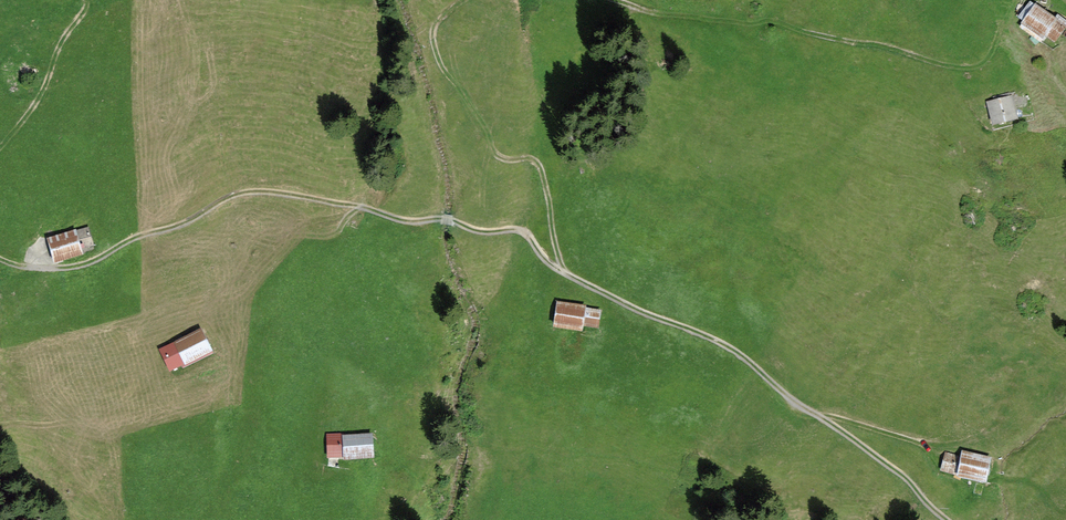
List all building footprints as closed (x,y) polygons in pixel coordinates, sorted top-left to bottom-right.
[(1035,2),(1034,3),(1030,0),(1018,16),(1023,20),(1021,22),(1045,39),(1047,36),(1055,42),(1065,27),(1065,19),(1057,13),(1055,16),(1035,2)] [(993,99),(986,101),(992,126),(1018,119),(1012,95),(1010,95),(1009,91),(992,96),(993,99)] [(76,228),(46,237),(54,262),(83,254),(82,249),(94,245),(89,226),(76,230),(76,228)] [(587,304),(556,300),(553,326),(583,331),(584,326),(599,328),(601,309),(586,307),(587,304)] [(201,327),(158,348),(169,371),(181,365),(182,368),(213,352),(201,327)] [(344,432),(326,433),(327,457),(344,456),(344,459),(374,457),(373,432),(345,433),(344,432)] [(960,454),(945,450),(940,470),(957,475),(957,476),(987,483),(993,456),(961,448),(960,454)]
